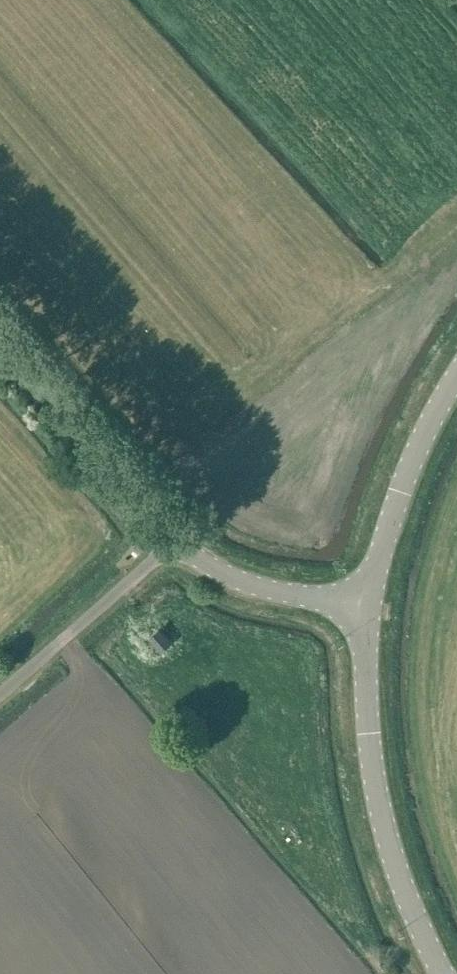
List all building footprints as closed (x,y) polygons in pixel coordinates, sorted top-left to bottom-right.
[(161,651),(170,642),(158,629),(149,638),(161,651)]
